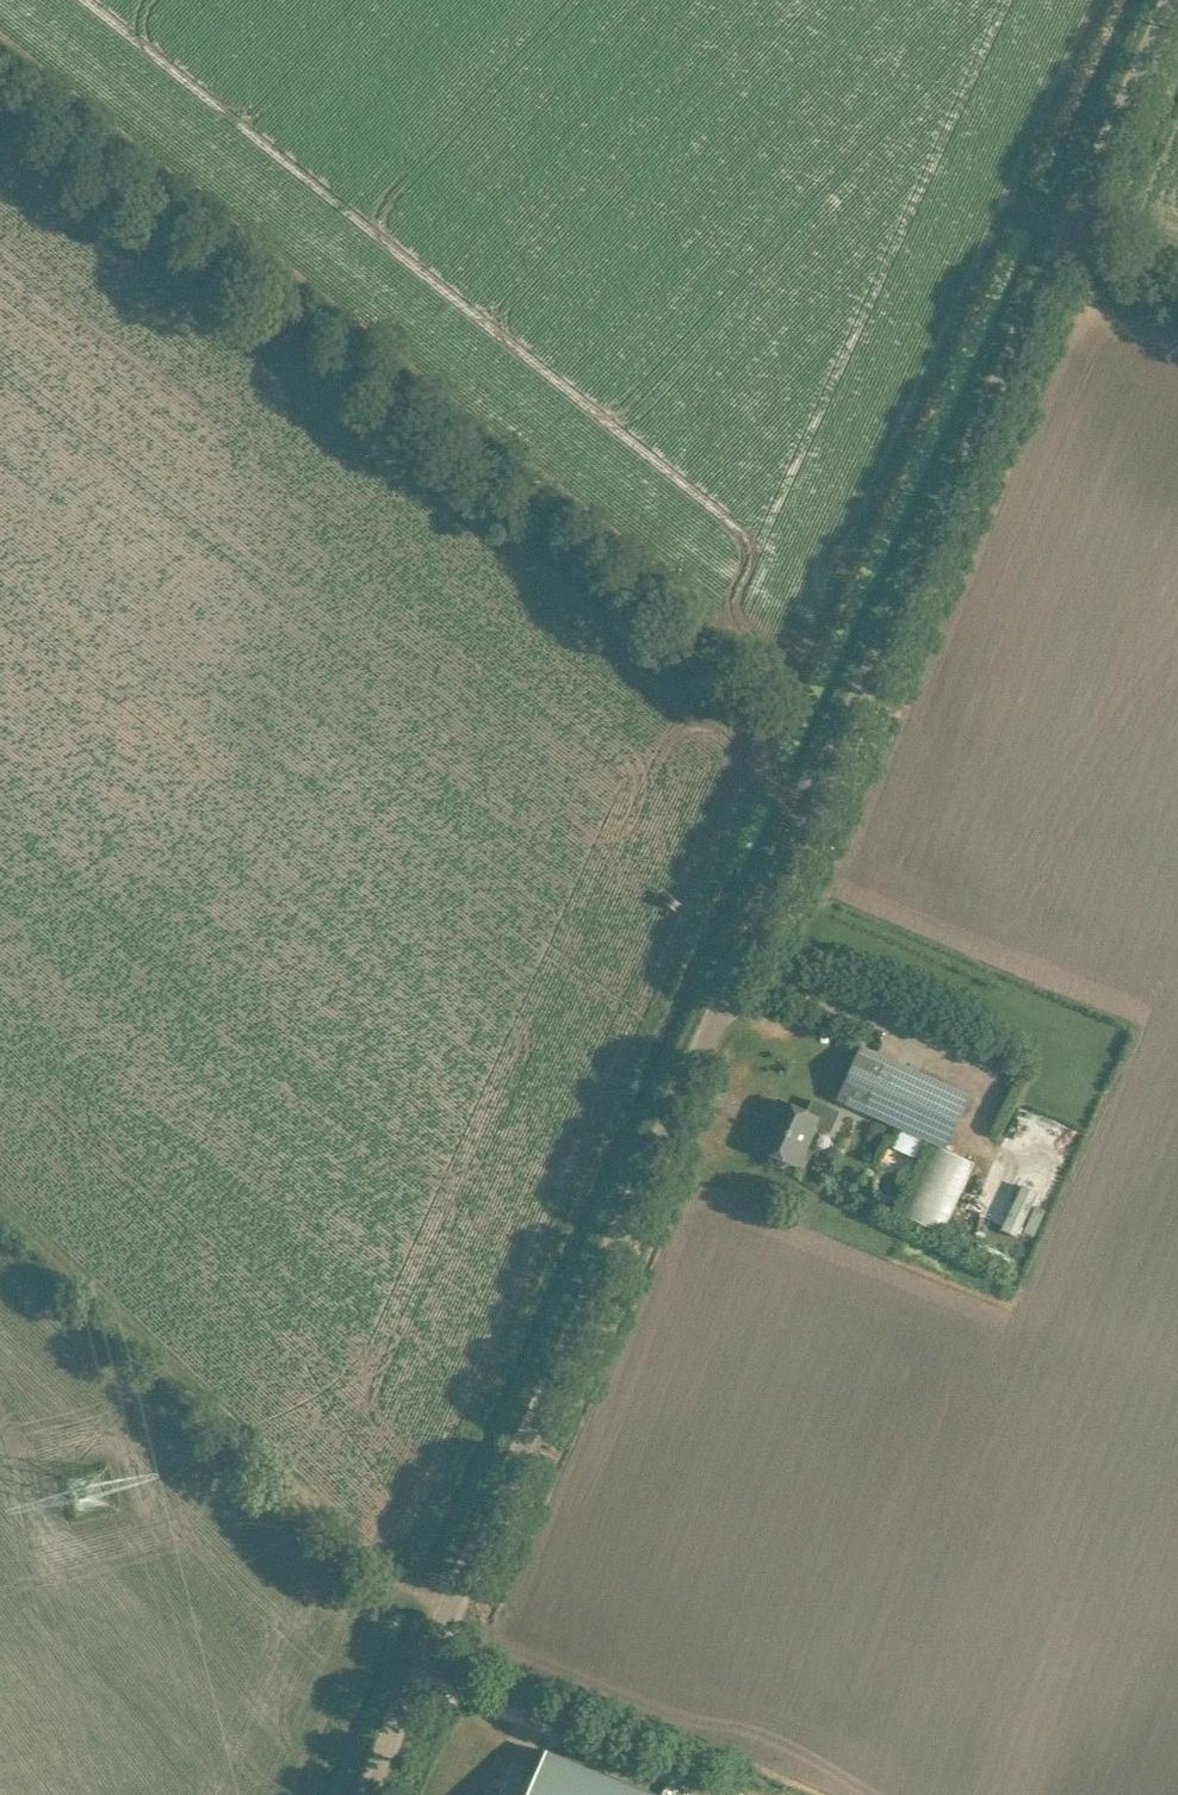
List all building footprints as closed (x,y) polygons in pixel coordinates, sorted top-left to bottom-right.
[(838,1098),(947,1148),(971,1096),(861,1046),(838,1098)] [(799,1165),(811,1137),(816,1126),(830,1132),(840,1112),(814,1100),(808,1113),(779,1100),(758,1147),(772,1153),(770,1158),(772,1162),(781,1166),(786,1165),(788,1160),(799,1165)] [(1041,1196),(1017,1248),(1027,1253),(1051,1200),(1041,1196)] [(501,1794),(637,1794),(515,1754),(501,1794)]
